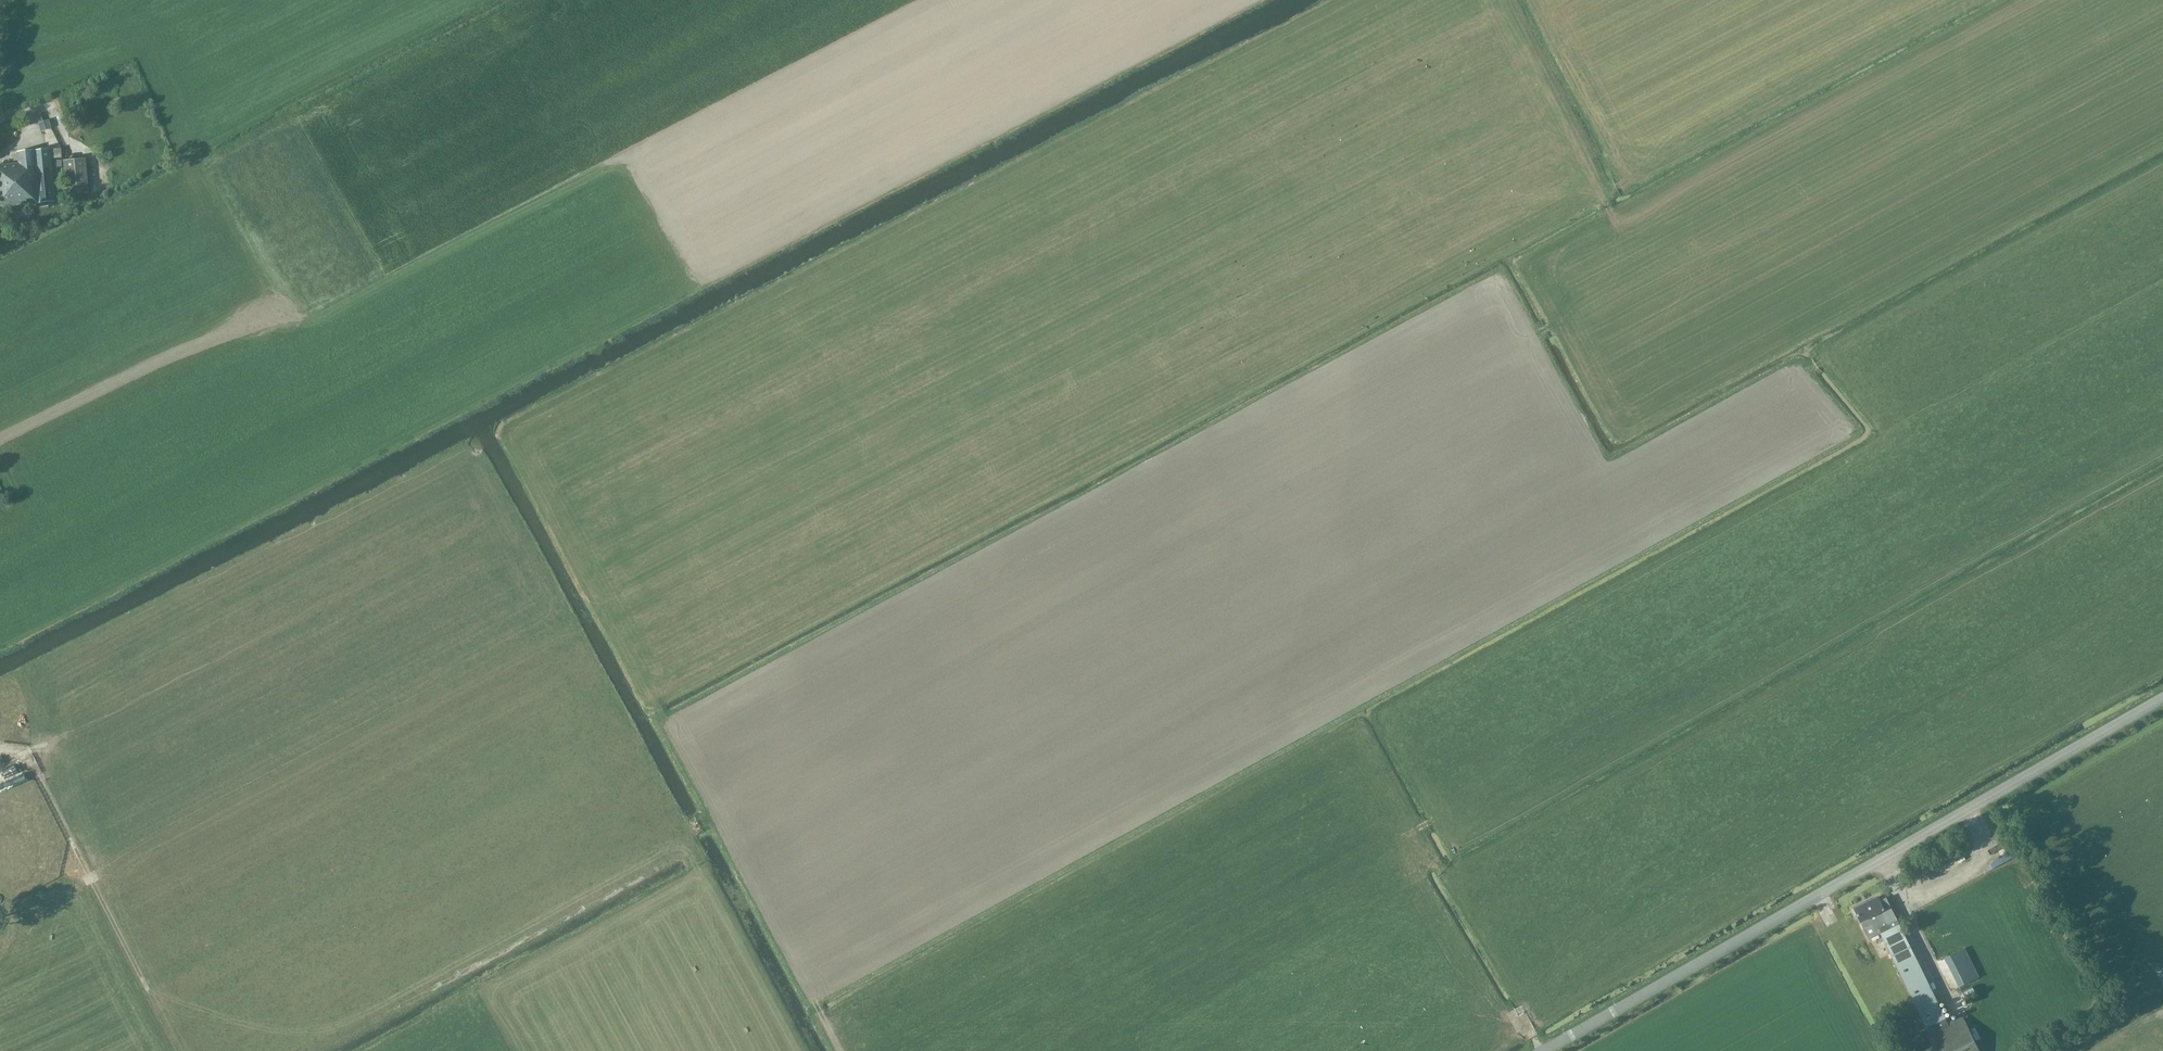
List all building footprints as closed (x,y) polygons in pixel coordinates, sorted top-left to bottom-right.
[(34,119),(36,128),(45,126),(43,117),(34,119)] [(56,200),(52,158),(62,157),(62,148),(18,151),(19,163),(0,165),(0,206),(56,200)] [(86,158),(64,160),(66,194),(89,192),(86,158)] [(2005,852),(1984,861),(1987,867),(2007,857),(2005,852)] [(1947,858),(1949,863),(1961,858),(1959,853),(1947,858)] [(79,882),(93,879),(91,870),(77,873),(79,882)] [(1881,933),(1879,928),(1897,919),(1886,897),(1880,900),(1878,896),(1860,905),(1859,903),(1852,907),(1856,915),(1858,914),(1864,928),(1870,939),(1881,933)] [(1879,928),(1881,933),(1930,1032),(1927,1034),(1935,1050),(1981,1050),(1963,1015),(1948,1022),(1897,919),(1879,928)] [(1964,949),(1937,963),(1952,992),(1980,978),(1964,949)]
